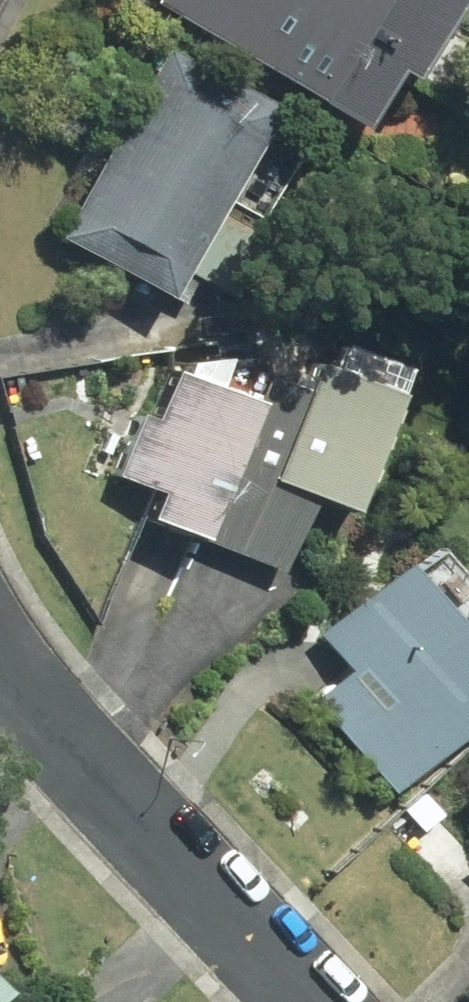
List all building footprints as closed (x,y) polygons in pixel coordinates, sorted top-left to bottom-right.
[(165,3),(374,126),(407,69),(425,80),(468,7),(468,0),(167,0),(165,3)] [(180,297),(284,109),(175,50),(71,237),(180,297)] [(325,495),(367,511),(412,397),(329,365),(318,392),(278,377),(267,406),(244,464),(325,495)] [(160,518),(211,539),(244,464),(267,406),(184,373),(165,419),(149,412),(124,473),(171,492),(160,518)] [(244,464),(211,539),(291,574),(325,495),(244,464)] [(341,634),(366,664),(442,757),(468,735),(468,575),(446,547),(341,634)] [(442,757),(366,664),(322,701),(399,793),(442,757)] [(21,995),(0,972),(0,1001),(13,1001),(21,995)]
